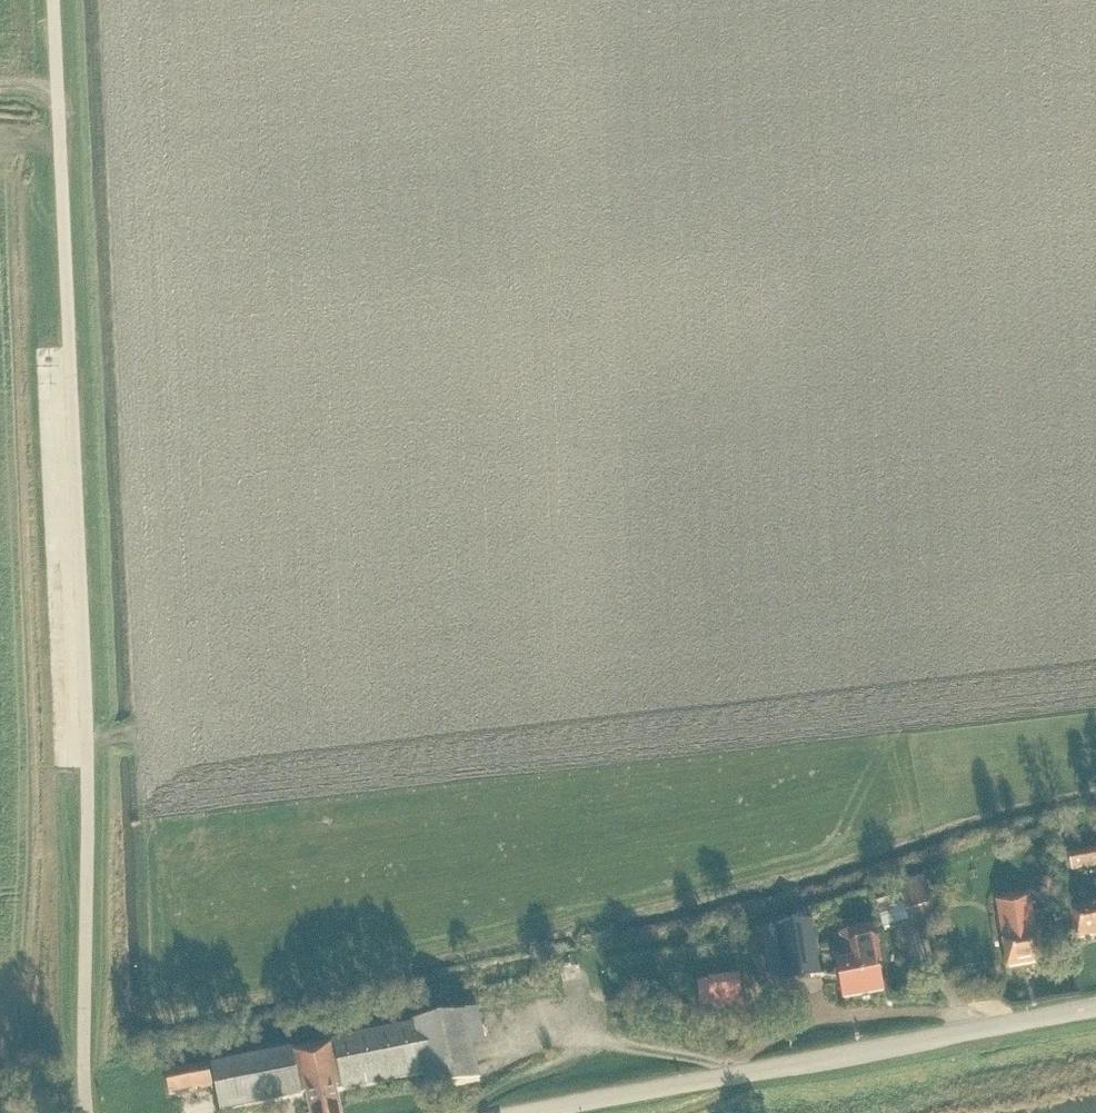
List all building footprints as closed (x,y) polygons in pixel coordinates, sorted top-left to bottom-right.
[(1095,865),(1095,851),(1068,857),(1071,870),(1095,865)] [(933,907),(924,878),(901,884),(903,891),(900,892),(901,896),(877,902),(884,928),(909,921),(908,914),(933,907)] [(1041,962),(1032,914),(1029,897),(995,904),(1006,968),(1041,962)] [(1095,936),(1095,903),(1069,909),(1075,940),(1095,936)] [(784,983),(821,976),(812,921),(775,928),(784,983)] [(877,955),(875,942),(872,927),(844,933),(840,935),(837,937),(849,947),(851,960),(834,963),(841,999),(881,991),(875,956),(877,955)] [(710,998),(741,994),(739,975),(708,978),(710,998)] [(473,1047),(485,1045),(479,1011),(466,1013),(466,1017),(440,1022),(209,1067),(218,1112),(307,1096),(310,1112),(340,1112),(336,1094),(425,1077),(428,1092),(479,1082),(473,1047)] [(168,1096),(211,1087),(207,1067),(164,1076),(168,1096)]
